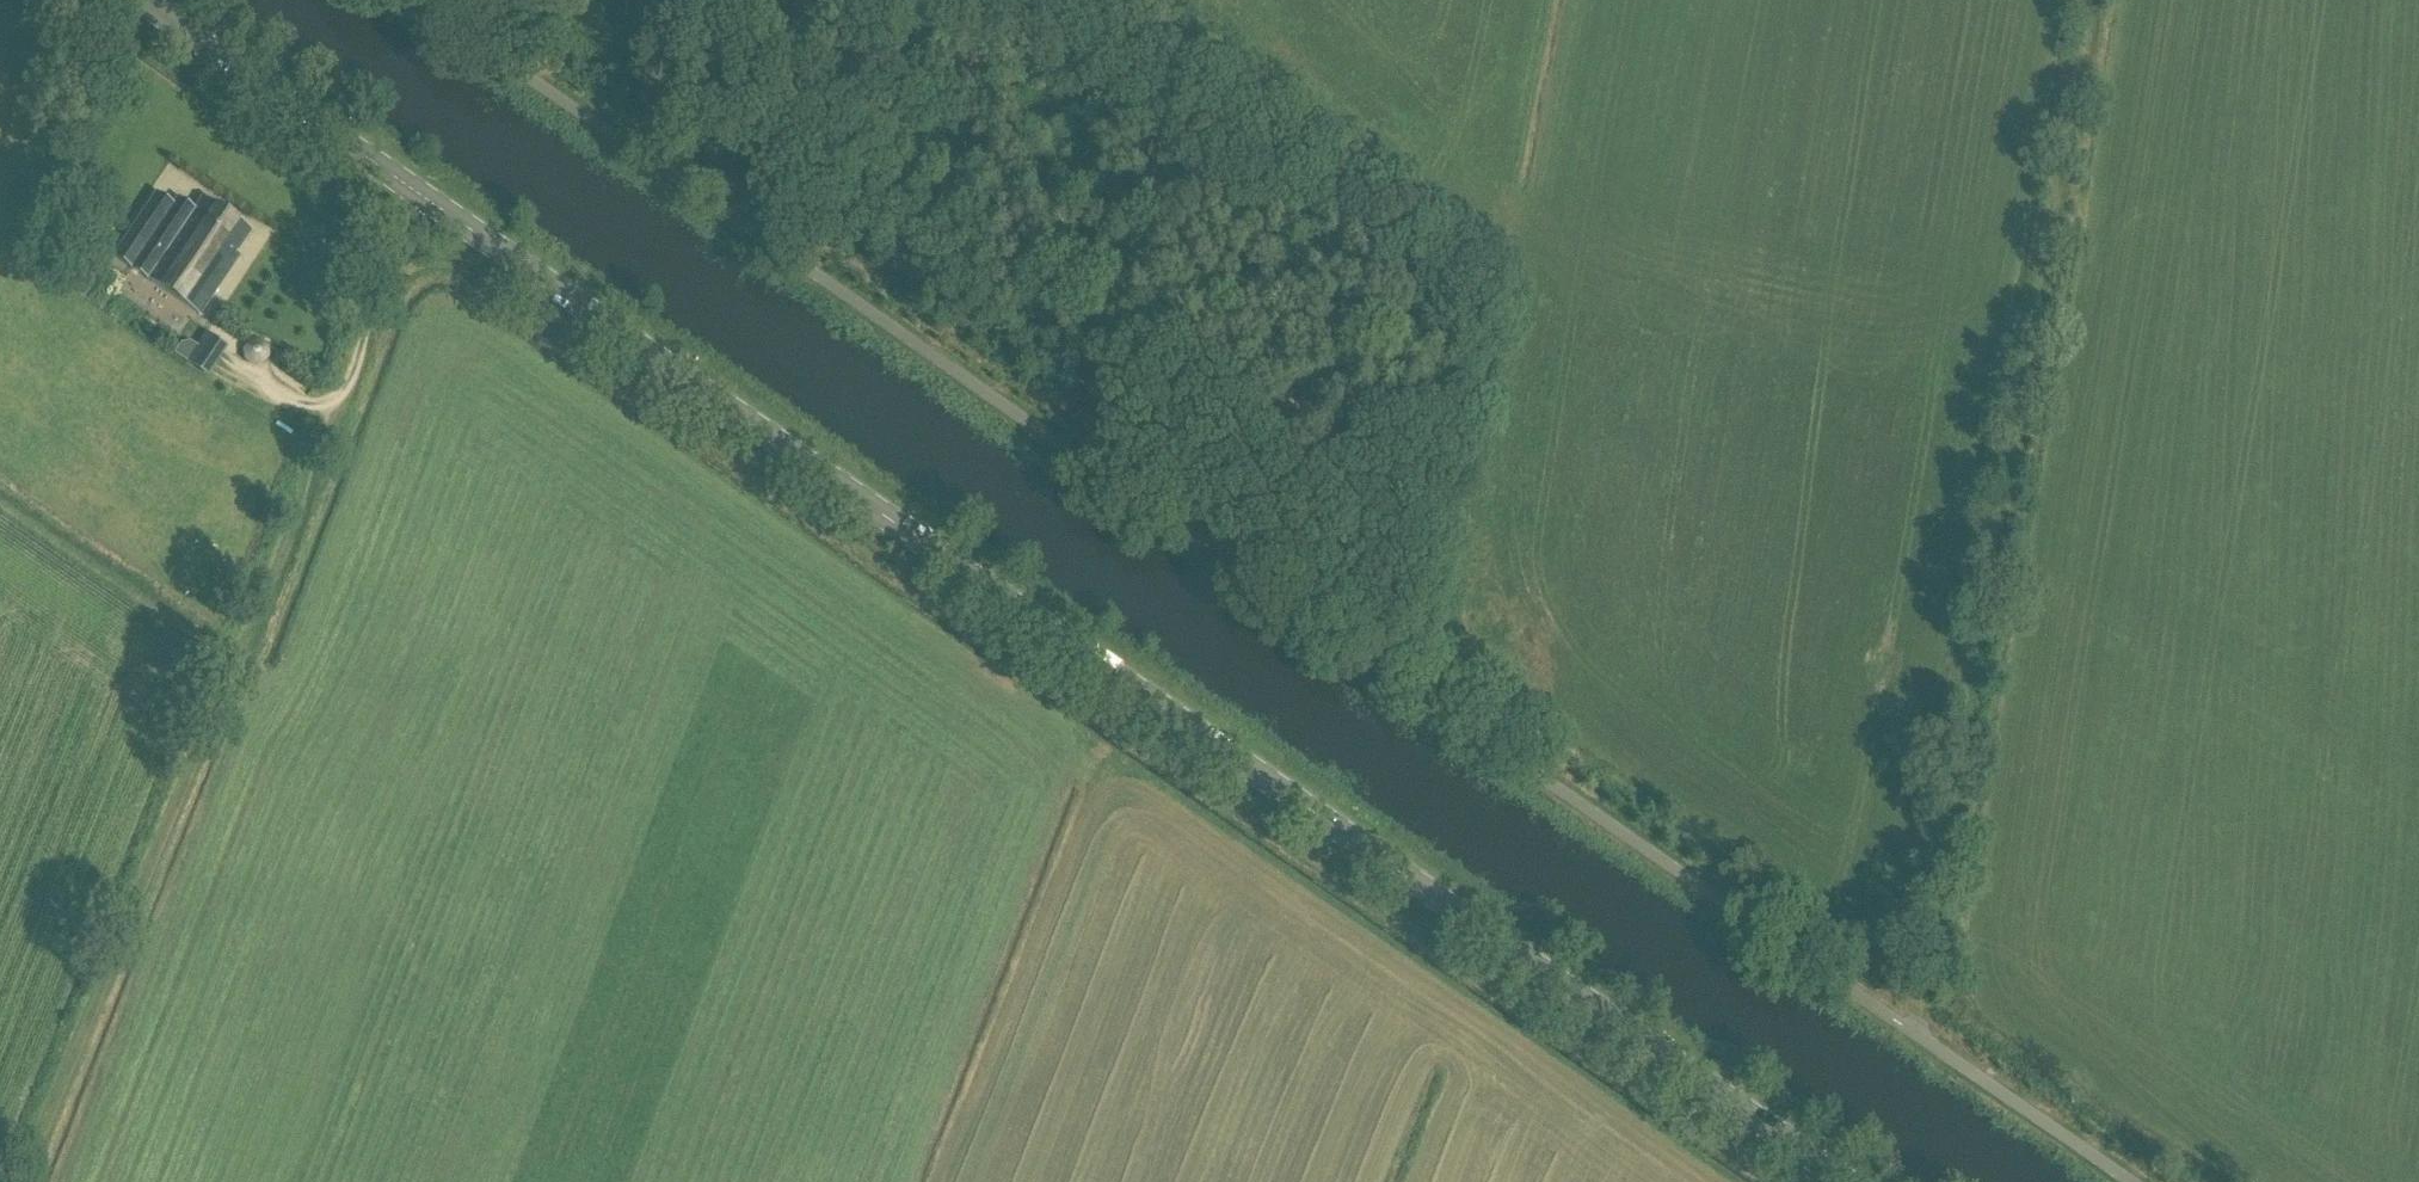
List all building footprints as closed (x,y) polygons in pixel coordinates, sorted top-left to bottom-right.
[(115,258),(200,314),(239,255),(236,253),(251,231),(203,198),(195,210),(179,199),(174,206),(158,195),(115,258)] [(187,338),(176,354),(187,362),(198,346),(187,338)]
